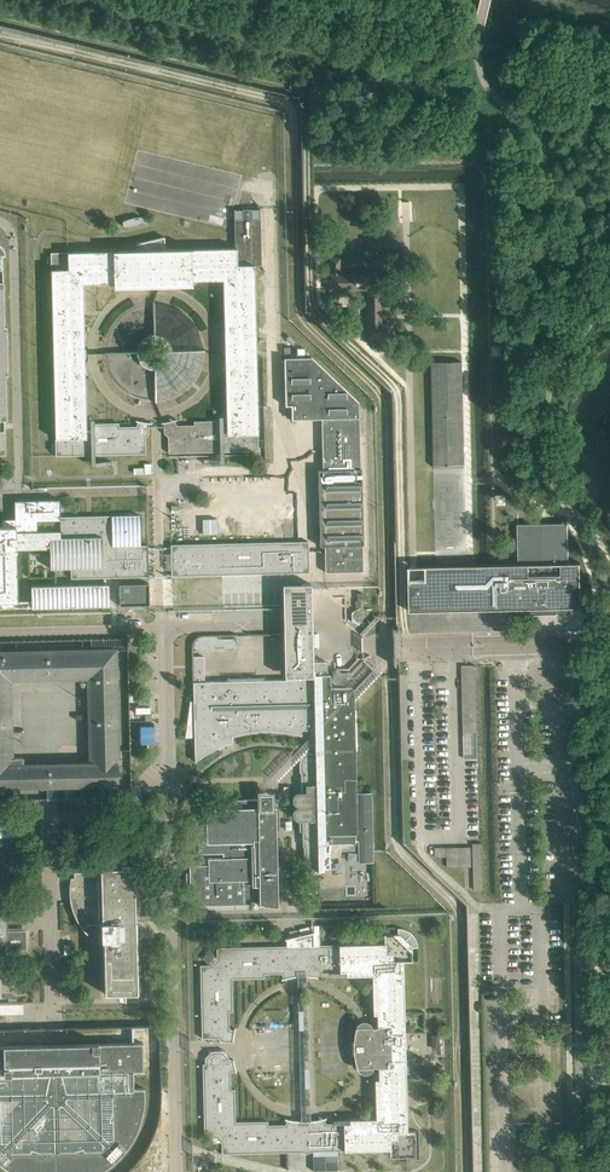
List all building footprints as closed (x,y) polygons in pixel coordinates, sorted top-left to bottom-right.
[(51,256),(46,256),(47,264),(51,264),(51,270),(53,348),(51,354),(53,360),(55,439),(55,444),(51,444),(51,452),(55,452),(56,456),(72,455),(145,454),(145,437),(149,434),(149,426),(119,427),(119,423),(86,424),(85,391),(81,391),(81,362),(83,362),(84,364),(85,364),(84,359),(84,354),(84,348),(84,343),(83,343),(83,345),(80,345),(79,316),(83,316),(82,283),(113,282),(114,287),(192,286),(191,281),(223,280),(224,313),(228,312),(228,341),(225,341),(225,340),(224,340),(225,344),(225,346),(225,350),(225,354),(225,358),(225,360),(226,361),(226,359),(228,359),(229,388),(226,388),(226,420),(194,421),(194,425),(164,426),(164,433),(168,437),(168,453),(179,453),(229,452),(241,451),(258,451),(258,447),(262,447),(262,439),(258,439),(258,434),(256,355),(257,349),(256,343),(254,266),(261,266),(260,209),(234,209),(235,248),(164,250),(164,236),(136,243),(136,251),(67,252),(51,253),(51,256)] [(141,223),(142,222),(141,217),(139,217),(138,217),(136,217),(135,217),(133,217),(132,218),(130,218),(129,218),(128,219),(126,219),(125,220),(123,221),(122,221),(124,227),(126,227),(127,226),(129,226),(130,226),(132,226),(133,225),(135,225),(136,224),(138,224),(139,223),(141,223)] [(330,273),(329,273),(329,282),(329,290),(367,289),(368,325),(368,337),(392,337),(391,324),(380,324),(380,319),(380,317),(380,316),(380,289),(381,289),(381,287),(381,285),(381,282),(381,272),(368,273),(340,273),(340,258),(330,259),(330,273)] [(284,358),(285,404),(285,406),(291,406),(291,419),(321,419),(325,572),(363,571),(359,402),(312,357),(284,358)] [(464,464),(462,361),(431,362),(433,465),(464,464)] [(109,605),(108,584),(31,586),(31,600),(17,601),(16,550),(49,549),(50,568),(71,568),(71,578),(148,577),(148,545),(140,546),(139,515),(60,517),(60,499),(14,500),(14,521),(8,521),(8,526),(0,526),(0,608),(109,605)] [(436,566),(425,566),(426,571),(426,580),(409,581),(409,599),(409,605),(409,611),(426,611),(461,610),(497,609),(541,608),(546,608),(553,608),(557,608),(567,607),(581,607),(581,596),(580,563),(569,563),(568,523),(518,524),(519,552),(519,564),(505,564),(497,565),(494,565),(493,565),(490,565),(487,565),(481,565),(477,565),(475,565),(471,565),(467,565),(449,566),(446,566),(442,566),(436,566)] [(308,541),(171,545),(171,576),(309,573),(308,541)] [(312,626),(311,588),(311,584),(309,584),(302,584),(282,584),(283,608),(283,621),(283,627),(283,631),(283,634),(284,649),(284,677),(290,677),(313,676),(312,662),(312,648),(312,647),(312,626)] [(352,621),(359,625),(361,621),(362,620),(362,612),(360,611),(358,608),(351,612),(352,621)] [(220,635),(203,635),(201,636),(199,636),(197,637),(196,638),(194,639),(193,641),(193,642),(192,644),(192,645),(192,647),(192,650),(237,649),(236,638),(220,638),(220,635)] [(120,783),(115,662),(115,650),(0,652),(0,785),(120,783)] [(351,702),(351,690),(351,686),(330,687),(330,674),(327,675),(326,661),(312,662),(313,676),(290,677),(290,680),(204,682),(204,656),(192,657),(193,686),(195,762),(207,753),(220,747),(220,748),(232,748),(232,736),(236,735),(249,732),(262,731),(275,731),(288,732),(301,735),(301,730),(314,729),(314,731),(309,737),(315,742),(315,753),(305,753),(303,755),(302,757),(300,759),(300,762),(299,764),(300,773),(301,772),(302,792),(298,792),(297,793),(296,793),(295,793),(295,794),(294,794),(294,795),(293,796),(293,797),(292,797),(292,798),(293,799),(293,800),(292,800),(292,801),(293,802),(293,803),(293,804),(294,804),(295,805),(296,805),(296,806),(297,806),(298,806),(299,806),(299,807),(298,807),(297,807),(296,807),(295,808),(294,808),(294,809),(293,810),(293,811),(292,812),(292,813),(293,813),(293,814),(293,815),(293,816),(293,817),(293,818),(294,818),(294,819),(295,819),(296,820),(297,820),(302,821),(300,821),(301,830),(302,830),(303,846),(304,846),(304,868),(307,868),(307,871),(318,871),(318,870),(323,870),(323,868),(330,868),(329,855),(325,855),(325,853),(329,853),(329,851),(330,847),(331,843),(339,843),(339,845),(340,845),(340,843),(355,843),(355,841),(358,841),(358,862),(359,862),(359,859),(372,859),(372,862),(373,862),(372,792),(357,792),(357,802),(354,802),(351,702)] [(260,904),(278,904),(275,806),(272,807),(272,802),(267,802),(267,793),(258,794),(258,798),(258,799),(235,800),(235,806),(236,806),(236,809),(206,810),(206,819),(188,819),(189,853),(227,852),(227,858),(208,858),(208,861),(204,864),(189,865),(190,906),(244,904),(243,886),(259,886),(259,905),(260,905),(260,904)] [(19,836),(20,836),(21,835),(22,834),(23,833),(23,832),(23,831),(23,830),(22,829),(22,828),(21,827),(20,827),(20,826),(19,826),(0,826),(0,837),(19,836)] [(69,886),(69,889),(70,900),(72,910),(77,920),(82,929),(85,932),(88,934),(88,933),(83,928),(88,925),(88,924),(100,924),(101,940),(103,940),(105,994),(123,996),(124,999),(125,999),(125,993),(138,993),(137,937),(137,931),(136,931),(136,922),(135,922),(134,867),(103,868),(103,864),(97,864),(97,871),(74,872),(74,877),(71,877),(70,881),(69,885),(69,886)] [(5,942),(5,950),(4,950),(4,951),(27,950),(27,937),(26,937),(26,934),(20,934),(20,930),(5,930),(5,914),(0,914),(0,942),(5,942)] [(412,947),(417,947),(417,944),(416,941),(415,938),(413,936),(411,933),(409,931),(406,930),(403,929),(400,928),(397,928),(398,934),(384,934),(384,943),(307,945),(301,944),(295,946),(229,948),(217,948),(216,959),(211,965),(200,965),(202,1038),(218,1038),(222,1041),(229,1041),(229,1029),(228,1011),(232,1011),(231,978),(264,978),(264,974),(293,973),(293,976),(291,976),(291,977),(302,976),(313,976),(310,975),(310,972),(339,972),(339,976),(372,975),(373,1008),(377,1008),(377,1026),(372,1028),(371,1026),(371,1025),(370,1024),(369,1023),(368,1022),(367,1021),(366,1021),(364,1021),(363,1020),(362,1021),(361,1021),(360,1021),(359,1022),(358,1023),(357,1023),(356,1024),(356,1025),(355,1026),(355,1027),(353,1041),(353,1054),(356,1067),(357,1068),(357,1069),(358,1070),(359,1071),(360,1072),(362,1073),(363,1073),(365,1073),(366,1073),(367,1073),(369,1072),(370,1071),(371,1070),(372,1069),(372,1068),(373,1067),(373,1065),(378,1067),(379,1086),(375,1086),(375,1118),(343,1119),(343,1123),(314,1124),(314,1121),(316,1121),(316,1120),(308,1121),(307,1122),(303,1122),(302,1121),(295,1120),(295,1121),(297,1121),(297,1124),(268,1125),(268,1121),(235,1122),(234,1089),(230,1089),(230,1059),(228,1059),(229,1057),(225,1053),(208,1054),(205,1057),(205,1064),(202,1064),(204,1137),(215,1137),(221,1142),(222,1153),(300,1152),(306,1153),(312,1151),(390,1149),(390,1138),(396,1132),(407,1132),(405,1059),(403,961),(412,961),(412,947)] [(128,1146),(132,1139),(136,1133),(139,1126),(141,1119),(143,1111),(144,1104),(144,1096),(144,1088),(133,1088),(133,1071),(143,1071),(142,1043),(0,1046),(0,1164),(4,1168),(11,1171),(99,1171),(104,1169),(110,1165),(117,1159),(123,1153),(128,1146)] [(443,1110),(434,1110),(434,1119),(443,1119),(443,1110)] [(533,1149),(533,1133),(521,1133),(521,1149),(533,1149)]
